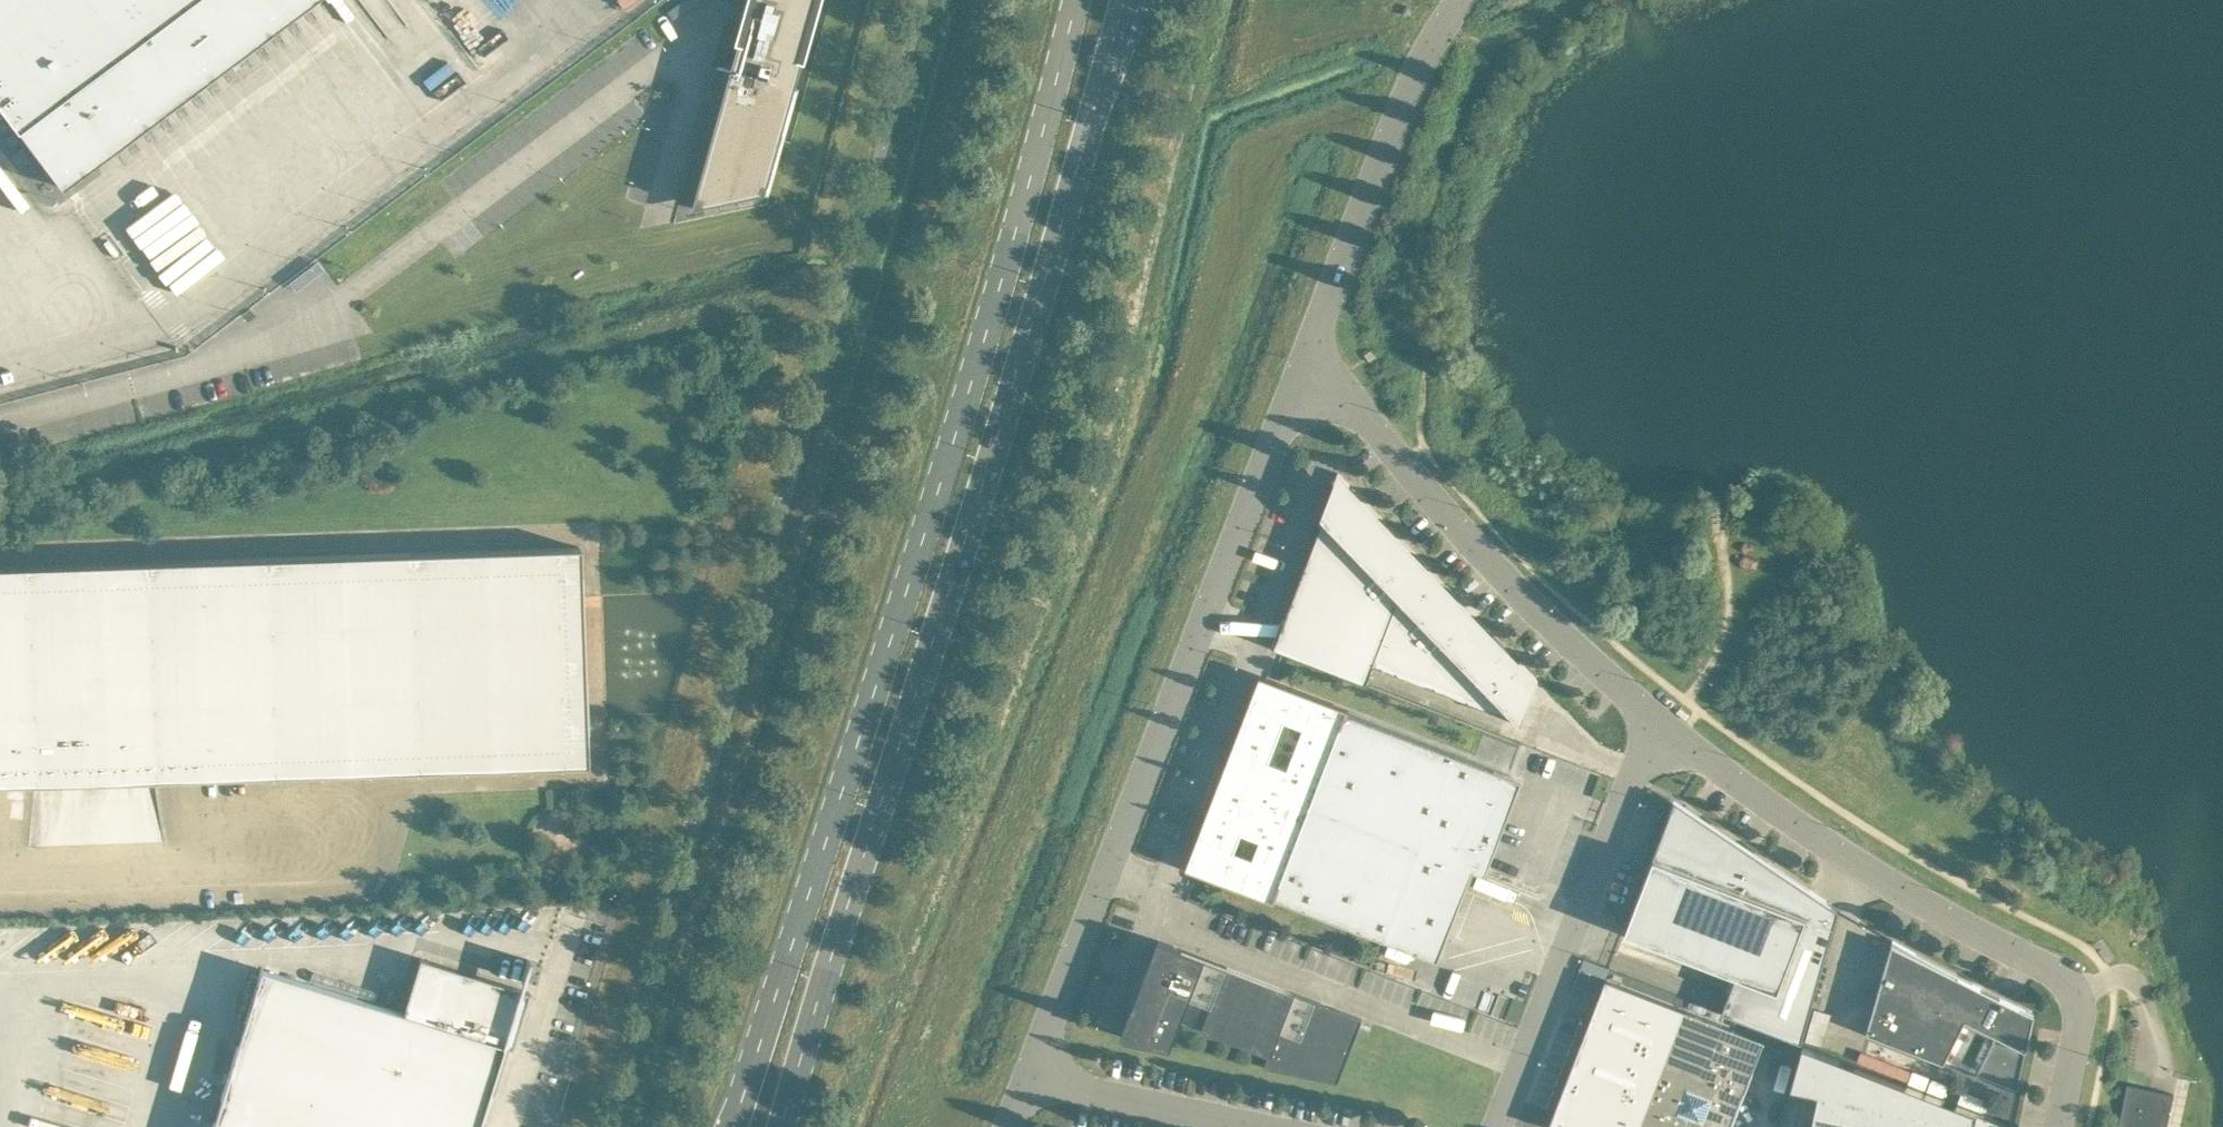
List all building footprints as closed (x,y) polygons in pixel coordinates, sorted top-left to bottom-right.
[(2,109),(17,128),(61,186),(310,0),(0,0),(0,110),(2,109)] [(732,69),(718,65),(717,69),(732,73),(694,205),(767,189),(795,91),(798,91),(799,88),(796,87),(821,0),(752,0),(732,69)] [(1374,663),(1518,718),(1521,722),(1537,681),(1538,679),(1452,590),(1338,472),(1321,515),(1324,517),(1322,521),(1285,617),(1282,616),(1282,618),(1291,622),(1281,646),(1272,643),(1271,645),(1367,682),(1374,663)] [(0,566),(0,783),(587,763),(580,546),(0,566)] [(1486,872),(1507,817),(1522,778),(1348,711),(1349,707),(1260,673),(1220,778),(1222,778),(1210,807),(1209,806),(1186,866),(1275,900),(1276,896),(1438,959),(1473,868),(1486,872)] [(1671,809),(1625,930),(1736,973),(1722,1010),(1801,1041),(1838,909),(1839,908),(1810,889),(1767,861),(1685,806),(1680,813),(1672,810),(1671,809)] [(1121,1036),(1171,1046),(1183,1019),(1269,1053),(1264,1066),(1338,1081),(1362,1018),(1174,945),(1158,939),(1123,1030),(1121,1036)] [(2017,1089),(2034,1013),(2016,1004),(1998,995),(1980,987),(1962,977),(1945,968),(1927,959),(1893,939),(1867,1031),(1944,1061),(1965,1018),(1992,1032),(1976,1073),(2017,1089)] [(503,1044),(512,1047),(529,990),(419,956),(402,1011),(260,968),(210,1126),(478,1126),(503,1044)] [(1685,1008),(1606,978),(1571,1068),(1567,1078),(1568,1078),(1560,1098),(1559,1098),(1557,1103),(1558,1103),(1551,1123),(1550,1122),(1548,1126),(1617,1126),(1619,1123),(1630,1126),(1639,1126),(1685,1008)] [(1685,1008),(1639,1126),(1640,1126),(1643,1121),(1659,1126),(1731,1126),(1734,1119),(1733,1119),(1740,1099),(1741,1099),(1752,1070),(1764,1039),(1685,1008)] [(1724,1014),(1721,1022),(1752,1033),(1754,1025),(1724,1014)] [(2010,1123),(1802,1042),(1790,1085),(1817,1091),(1809,1126),(2009,1126),(2010,1123)] [(1925,1088),(1930,1076),(1913,1069),(1908,1082),(1925,1088)] [(1943,1095),(1948,1083),(1931,1076),(1927,1089),(1943,1095)] [(2174,1093),(2128,1083),(2127,1083),(2118,1126),(2167,1126),(2174,1093)] [(1983,1111),(1988,1098),(1963,1088),(1958,1101),(1983,1111)] [(108,1126),(118,1126),(118,1104),(107,1104),(108,1126)]
